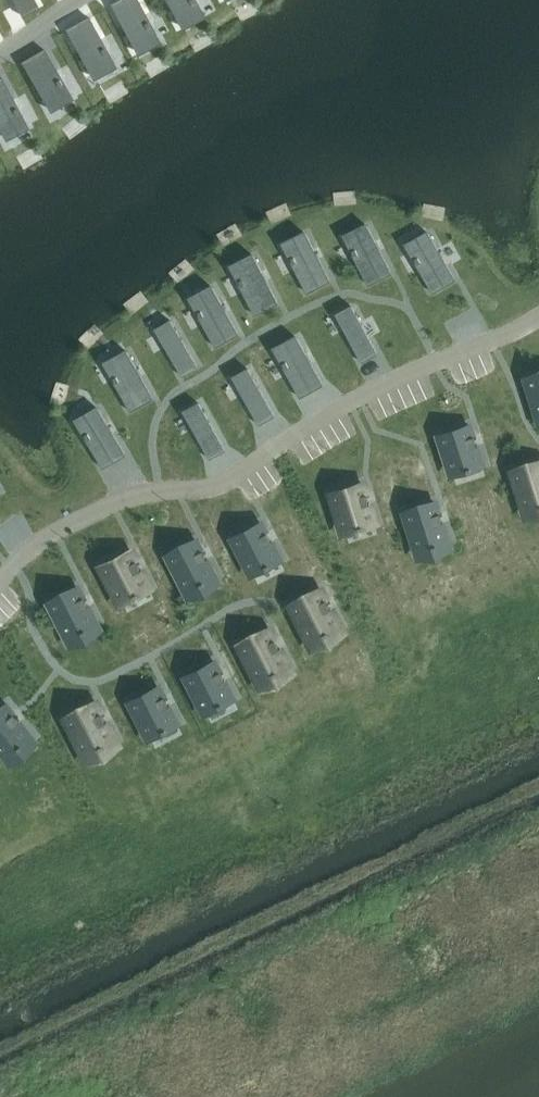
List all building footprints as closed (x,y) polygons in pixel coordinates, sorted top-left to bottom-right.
[(527,378),(527,377),(526,378),(527,379),(538,416),(538,417),(538,374),(527,378)] [(440,434),(439,435),(439,436),(440,436),(452,472),(451,473),(452,474),(453,473),(467,469),(467,470),(471,469),(471,467),(480,464),(480,465),(481,464),(481,463),(475,446),(477,446),(476,445),(473,437),(474,436),(472,436),(469,426),(469,425),(468,425),(468,426),(440,435),(440,434)] [(515,471),(515,470),(513,471),(514,472),(526,509),(526,510),(527,510),(527,509),(538,505),(538,463),(515,471)] [(333,492),(332,493),(332,494),(344,531),(344,532),(345,532),(345,531),(359,527),(360,528),(364,527),(363,525),(373,522),(373,523),(374,522),(373,521),(368,504),(369,504),(369,503),(368,503),(366,495),(366,494),(364,494),(361,484),(362,484),(361,483),(360,484),(333,493),(333,492)] [(446,542),(447,542),(447,540),(446,541),(441,523),(442,523),(442,522),(441,522),(439,514),(439,513),(438,513),(434,504),(435,504),(434,502),(433,503),(406,512),(406,511),(405,512),(405,513),(417,550),(417,551),(418,551),(418,550),(432,546),(433,548),(437,546),(436,545),(446,542)] [(234,537),(232,537),(233,538),(251,573),(251,574),(252,573),(265,566),(266,568),(270,566),(269,564),(278,560),(279,560),(279,558),(278,559),(270,543),(271,542),(271,541),(270,541),(266,534),(267,533),(265,533),(260,524),(261,524),(260,523),(259,523),(259,524),(234,537)] [(186,590),(187,591),(188,591),(187,590),(200,584),(201,585),(205,583),(204,582),(213,577),(214,577),(214,576),(213,576),(205,560),(207,559),(206,558),(206,559),(202,551),(202,550),(200,551),(196,541),(195,540),(194,541),(195,541),(169,554),(168,554),(168,556),(169,555),(186,590)] [(103,565),(102,565),(102,566),(103,566),(120,601),(120,602),(122,601),(121,601),(134,594),(135,596),(139,594),(138,592),(147,588),(148,588),(148,587),(147,587),(139,571),(141,570),(140,569),(136,562),(136,561),(134,561),(130,552),(129,551),(128,552),(103,565)] [(67,637),(68,638),(69,638),(82,631),(83,632),(87,630),(86,629),(95,624),(95,625),(96,624),(95,623),(87,607),(88,606),(87,606),(83,598),(84,598),(83,597),(82,598),(77,589),(78,589),(77,587),(76,588),(51,602),(50,601),(49,602),(50,603),(68,637),(67,637)] [(310,640),(310,641),(312,641),(311,640),(324,633),(325,635),(329,633),(328,631),(337,627),(338,627),(338,626),(337,626),(329,610),(331,609),(330,608),(330,609),(326,601),(326,600),(324,600),(320,591),(319,590),(318,591),(293,604),(292,604),(292,606),(293,605),(310,640)] [(259,680),(259,681),(260,680),(273,673),(274,675),(278,673),(277,671),(286,667),(287,667),(286,665),(286,666),(278,649),(279,649),(279,648),(278,648),(274,641),(275,640),(274,639),(273,640),(268,631),(269,631),(268,630),(267,630),(267,631),(242,644),(241,643),(240,644),(241,645),(259,679),(259,680)] [(187,675),(186,676),(186,677),(187,677),(204,711),(205,713),(206,712),(218,705),(219,706),(223,705),(222,703),(231,698),(231,699),(232,698),(232,697),(231,697),(223,681),(225,681),(224,680),(220,672),(220,671),(218,672),(214,663),(214,662),(212,662),(213,662),(187,676),(187,675)] [(131,700),(130,701),(130,702),(131,702),(149,736),(148,737),(149,738),(150,737),(163,730),(163,732),(167,730),(166,728),(175,724),(177,723),(176,722),(167,706),(169,706),(168,705),(164,697),(164,696),(163,697),(158,688),(158,687),(157,687),(157,688),(131,701),(131,700)] [(85,753),(86,754),(87,754),(87,753),(99,747),(100,748),(104,746),(103,745),(112,740),(112,741),(113,740),(113,739),(112,739),(104,723),(106,722),(105,721),(105,722),(101,714),(101,713),(99,714),(95,705),(95,704),(95,703),(93,704),(94,704),(68,717),(67,717),(67,719),(68,718),(85,753)] [(6,757),(7,756),(18,747),(19,748),(23,746),(22,744),(29,738),(30,739),(31,738),(30,737),(29,737),(18,723),(20,722),(19,721),(19,722),(13,715),(14,714),(13,714),(12,715),(6,707),(6,706),(5,705),(4,706),(0,710),(0,749),(5,756),(6,757)]
